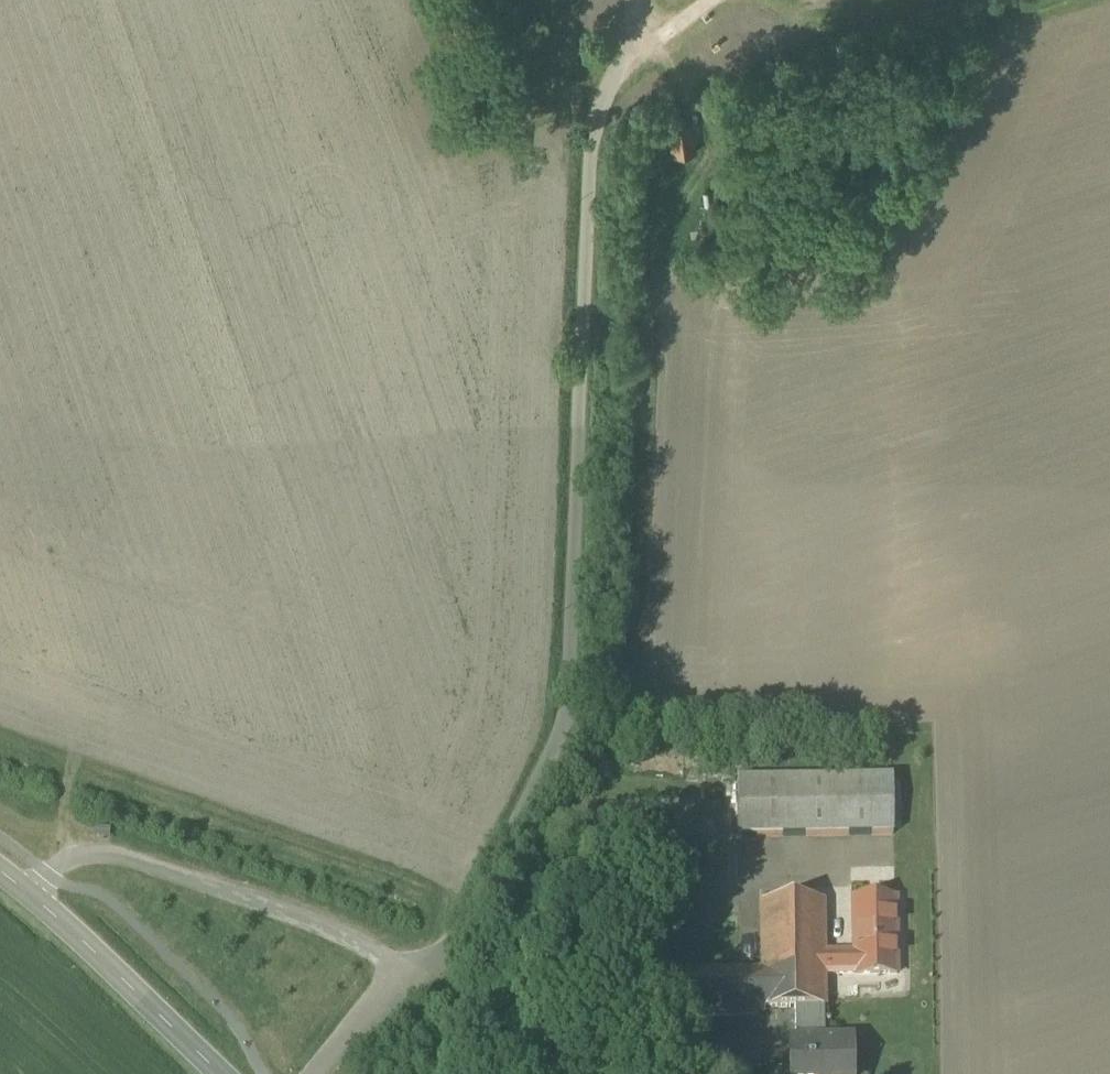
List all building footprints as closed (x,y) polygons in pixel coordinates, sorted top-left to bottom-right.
[(693,127),(670,131),(675,157),(697,153),(693,127)] [(893,780),(737,782),(737,836),(894,834),(893,780)] [(856,973),(896,972),(895,900),(855,900),(856,954),(825,955),(824,901),(762,902),(763,969),(674,970),(675,1013),(765,1011),(765,1008),(795,1007),(824,1006),(826,1007),(825,972),(856,971),(856,973)] [(824,1006),(795,1007),(796,1040),(789,1040),(790,1073),(855,1073),(854,1039),(825,1040),(824,1006)]
